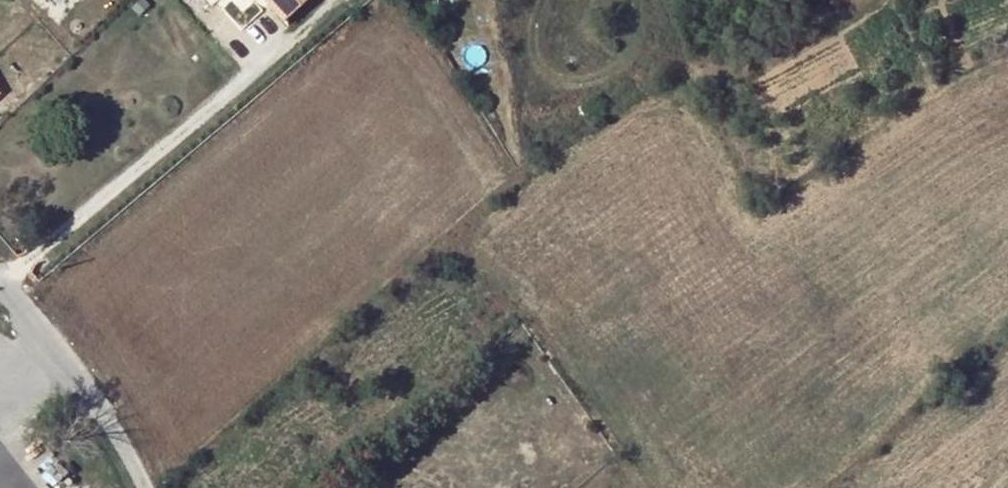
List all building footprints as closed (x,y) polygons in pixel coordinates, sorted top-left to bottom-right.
[(284,21),(307,0),(265,0),(284,21)]
